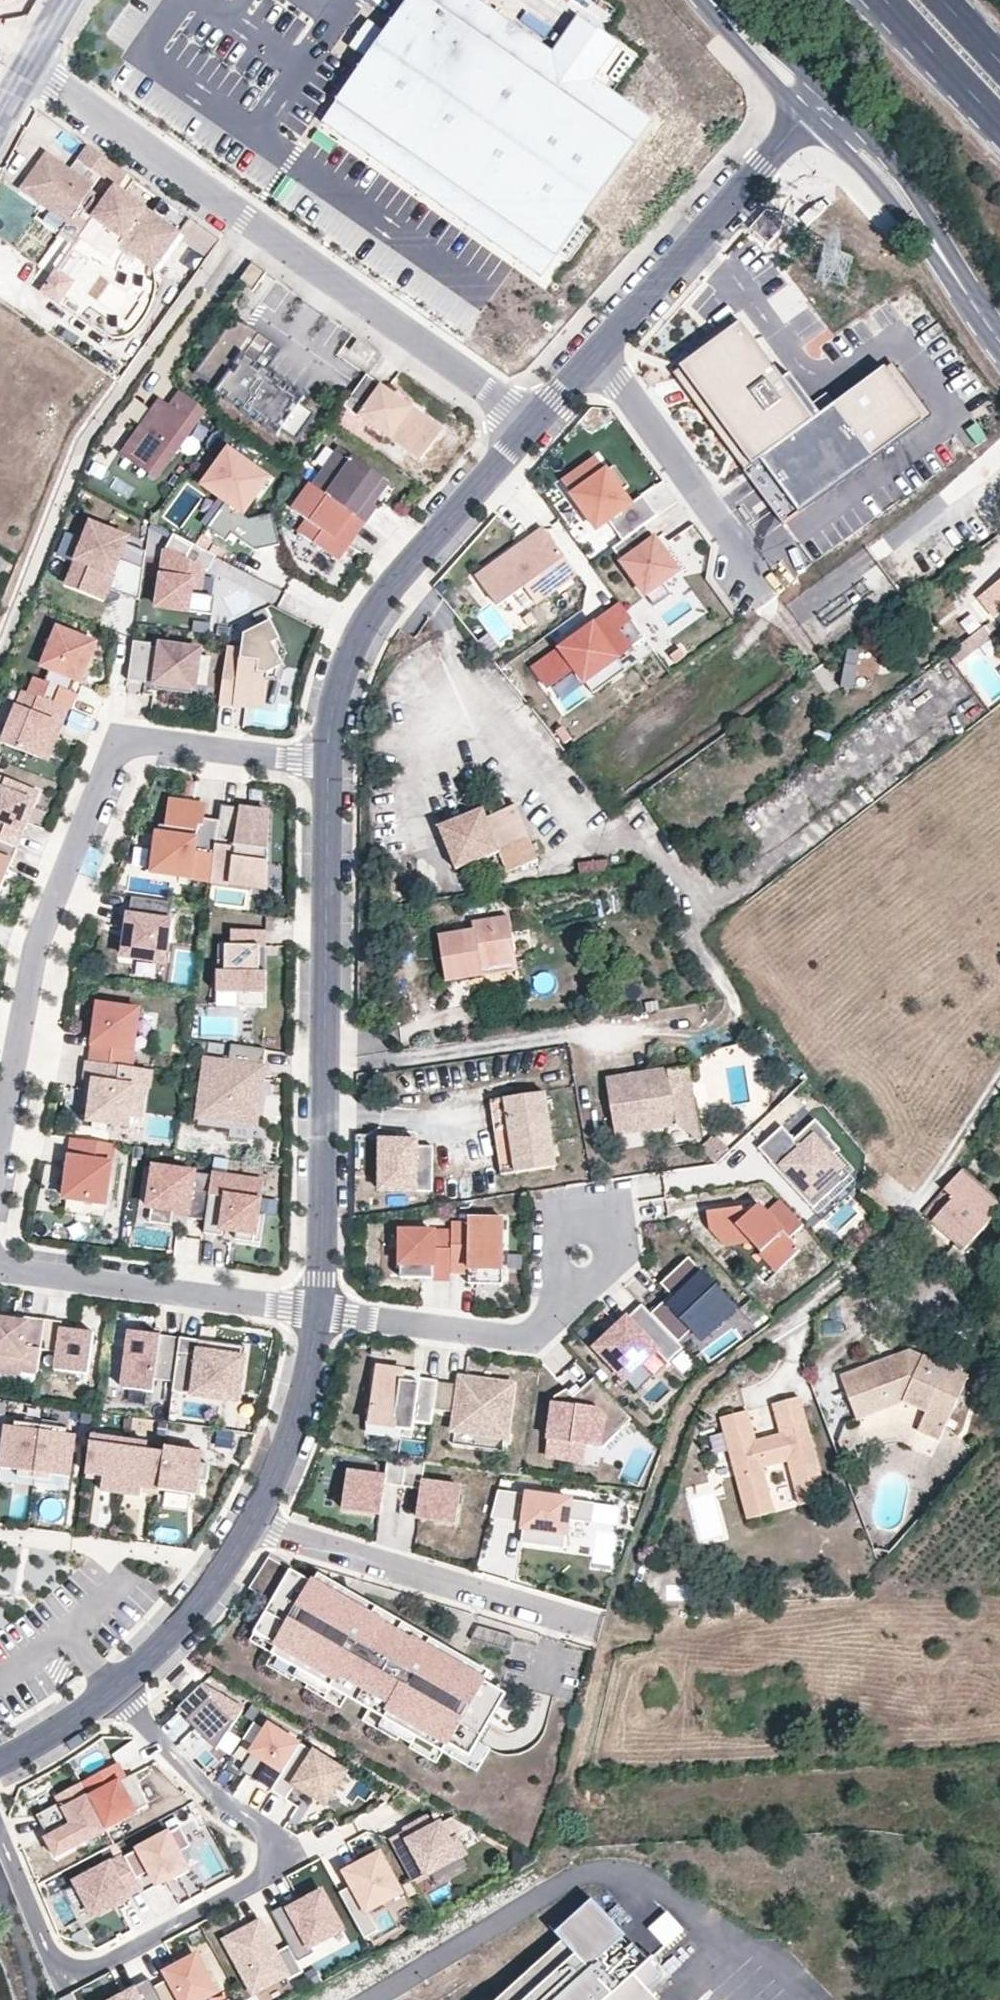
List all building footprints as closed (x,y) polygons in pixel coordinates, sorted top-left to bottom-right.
[(319,124),(541,277),(655,119),(591,74),(612,38),(571,12),(551,45),(484,0),(412,0),(319,124)] [(692,71),(682,82),(705,102),(714,92),(692,71)] [(336,143),(320,132),(313,141),(329,153),(336,143)] [(117,167),(90,148),(80,162),(107,181),(117,167)] [(95,188),(48,155),(22,191),(69,225),(90,195),(95,188)] [(130,176),(117,167),(107,181),(117,189),(120,190),(130,176)] [(283,202),(295,186),(286,180),(275,196),(283,202)] [(120,190),(117,189),(105,206),(82,240),(101,253),(114,233),(126,242),(131,235),(147,247),(139,259),(156,272),(180,238),(182,235),(120,190)] [(105,206),(90,195),(69,225),(63,234),(79,245),(82,240),(105,206)] [(208,258),(220,240),(192,221),(182,235),(180,238),(208,258)] [(126,242),(114,233),(101,253),(113,261),(122,248),(126,242)] [(147,247),(131,235),(126,242),(122,248),(139,259),(147,247)] [(267,273),(253,263),(239,283),(253,293),(267,273)] [(61,305),(75,285),(59,273),(44,294),(61,305)] [(267,372),(283,350),(237,318),(197,375),(219,391),(217,394),(278,437),(282,431),(298,442),(316,416),(301,405),(305,399),(267,372)] [(784,379),(742,322),(718,340),(682,367),(754,465),(837,404),(828,393),(813,403),(791,373),(784,379)] [(887,368),(837,404),(876,457),(926,421),(887,368)] [(442,432),(383,390),(384,388),(367,376),(345,407),(362,419),(362,420),(421,462),(442,432)] [(124,455),(157,479),(206,410),(182,393),(172,408),(162,401),(124,455)] [(876,457),(837,404),(754,465),(746,471),(785,524),(876,457)] [(230,449),(205,485),(228,501),(209,527),(221,536),(227,529),(234,534),(258,550),(282,546),(274,513),(251,519),(245,515),(271,478),(230,449)] [(382,479),(341,450),(314,487),(364,522),(365,523),(376,507),(367,501),(382,479)] [(610,521),(624,540),(647,524),(659,515),(645,495),(632,504),(623,491),(608,471),(599,458),(565,482),(599,529),(610,521)] [(608,471),(623,491),(630,486),(616,465),(608,471)] [(337,560),(364,522),(314,487),(313,486),(294,511),(308,521),(300,533),(337,560)] [(110,588),(140,600),(147,551),(128,543),(130,538),(93,523),(69,584),(106,599),(110,588)] [(681,571),(647,524),(624,540),(615,548),(648,594),(665,582),(681,571)] [(575,569),(543,526),(476,574),(497,603),(540,572),(551,587),(575,569)] [(227,529),(221,536),(228,541),(234,534),(227,529)] [(200,595),(204,568),(188,560),(195,545),(175,534),(168,549),(160,607),(212,614),(215,598),(200,595)] [(204,535),(197,545),(208,550),(214,542),(204,535)] [(218,556),(195,545),(188,560),(204,568),(210,572),(218,556)] [(999,617),(999,580),(979,596),(996,620),(999,617)] [(665,582),(648,594),(657,606),(673,595),(665,582)] [(642,634),(619,601),(531,664),(545,683),(572,664),(582,678),(627,645),(642,634)] [(228,648),(220,705),(236,707),(236,701),(265,705),(269,674),(284,666),(273,644),(281,640),(271,621),(245,635),(242,650),(228,648)] [(43,666),(51,669),(76,679),(81,681),(96,643),(59,629),(43,666)] [(980,632),(949,655),(956,664),(987,641),(980,632)] [(135,641),(130,681),(147,683),(148,680),(157,681),(157,684),(197,690),(202,650),(162,645),(162,648),(152,647),(153,643),(135,641)] [(627,645),(582,678),(591,690),(636,657),(627,645)] [(676,662),(686,654),(681,647),(671,655),(676,662)] [(76,679),(51,669),(45,682),(72,692),(76,679)] [(36,679),(30,693),(68,708),(70,709),(76,694),(72,692),(45,682),(36,679)] [(47,760),(68,708),(30,693),(25,691),(4,743),(47,760)] [(39,791),(0,776),(0,839),(17,846),(39,791)] [(196,879),(199,853),(194,853),(198,826),(203,826),(204,820),(206,806),(170,802),(167,826),(160,826),(157,847),(150,847),(147,872),(196,879)] [(507,810),(504,802),(489,808),(492,816),(507,810)] [(243,808),(223,805),(221,822),(213,881),(269,889),(271,813),(243,809),(243,808)] [(508,872),(538,860),(517,806),(507,810),(492,816),(487,818),(484,809),(439,827),(455,870),(500,853),(508,872)] [(213,881),(221,822),(204,820),(203,826),(198,826),(194,853),(199,853),(196,879),(213,881)] [(18,850),(17,848),(17,846),(0,839),(0,893),(18,850)] [(580,872),(606,868),(605,857),(578,861),(580,872)] [(165,962),(174,903),(133,897),(125,957),(165,962)] [(517,962),(510,917),(473,923),(474,931),(439,936),(447,982),(484,976),(482,968),(517,962)] [(268,947),(268,930),(232,930),(232,946),(224,946),(223,972),(219,972),(218,1006),(267,1007),(268,972),(261,972),(261,947),(268,947)] [(164,978),(165,962),(135,959),(134,975),(164,978)] [(518,970),(517,962),(482,968),(484,976),(518,970)] [(132,1067),(140,1010),(100,1004),(92,1062),(132,1067)] [(200,1117),(257,1125),(267,1049),(233,1045),(230,1063),(207,1060),(200,1117)] [(92,1062),(90,1061),(87,1081),(90,1081),(96,1082),(93,1107),(91,1120),(130,1126),(136,1087),(150,1088),(152,1070),(132,1067),(92,1062)] [(672,1072),(680,1127),(703,1147),(691,1069),(672,1072)] [(618,1136),(680,1127),(672,1072),(643,1076),(645,1090),(612,1095),(618,1136)] [(645,1090),(643,1076),(610,1081),(612,1095),(645,1090)] [(93,1107),(96,1082),(90,1081),(87,1106),(93,1107)] [(544,1093),(505,1099),(517,1174),(556,1168),(544,1093)] [(502,1176),(517,1174),(505,1099),(490,1101),(502,1176)] [(850,1176),(833,1157),(840,1150),(829,1138),(831,1136),(816,1120),(794,1140),(782,1127),(758,1149),(770,1162),(770,1163),(813,1210),(850,1176)] [(703,1147),(713,1159),(727,1147),(717,1136),(703,1147)] [(107,1203),(114,1144),(74,1138),(66,1198),(107,1203)] [(382,1140),(382,1192),(434,1192),(435,1147),(419,1147),(419,1141),(382,1140)] [(213,1175),(156,1167),(150,1207),(190,1212),(189,1218),(207,1220),(211,1194),(213,1175)] [(945,1190),(953,1199),(933,1222),(964,1251),(999,1210),(999,1204),(963,1171),(945,1190)] [(259,1214),(263,1182),(213,1175),(211,1194),(218,1195),(218,1199),(227,1200),(223,1224),(238,1226),(236,1239),(260,1241),(265,1215),(259,1214)] [(804,1226),(782,1202),(767,1216),(789,1239),(804,1226)] [(767,1216),(758,1206),(751,1213),(744,1214),(743,1207),(707,1212),(709,1227),(725,1245),(750,1241),(778,1272),(800,1251),(789,1239),(767,1216)] [(751,1213),(758,1206),(743,1207),(744,1214),(751,1213)] [(471,1223),(453,1223),(453,1233),(452,1273),(469,1273),(469,1283),(503,1284),(505,1219),(471,1218),(471,1223)] [(452,1273),(453,1233),(402,1232),(402,1278),(452,1279),(452,1273)] [(691,1257),(663,1283),(673,1294),(652,1313),(679,1342),(693,1330),(703,1341),(738,1309),(691,1257)] [(652,1313),(643,1303),(596,1346),(637,1391),(684,1347),(679,1342),(652,1313)] [(47,1319),(29,1317),(28,1322),(16,1320),(17,1316),(0,1313),(0,1371),(23,1374),(24,1371),(39,1373),(42,1350),(46,1320),(47,1319)] [(89,1374),(95,1334),(63,1329),(64,1322),(46,1320),(42,1350),(59,1353),(56,1370),(89,1374)] [(176,1381),(182,1338),(133,1331),(125,1388),(154,1392),(156,1379),(176,1381)] [(238,1344),(182,1338),(176,1381),(175,1392),(232,1399),(233,1389),(242,1390),(245,1361),(236,1360),(238,1344)] [(247,1345),(238,1344),(236,1360),(245,1361),(247,1345)] [(946,1429),(968,1377),(910,1352),(840,1376),(856,1420),(904,1403),(927,1414),(924,1419),(946,1429)] [(438,1383),(438,1381),(420,1379),(419,1383),(402,1381),(403,1371),(379,1368),(371,1426),(402,1430),(403,1422),(432,1426),(434,1410),(438,1383)] [(633,1419),(595,1378),(582,1389),(575,1396),(570,1391),(568,1389),(556,1396),(549,1438),(600,1446),(603,1446),(633,1419)] [(505,1436),(512,1387),(462,1380),(461,1386),(438,1383),(434,1410),(458,1413),(456,1430),(505,1436)] [(577,1384),(570,1391),(575,1396),(582,1389),(577,1384)] [(240,1400),(242,1390),(233,1389),(232,1399),(240,1400)] [(825,1498),(798,1398),(772,1404),(780,1432),(754,1439),(746,1412),(722,1418),(748,1518),(773,1511),(763,1469),(786,1463),(799,1505),(825,1498)] [(940,1442),(946,1429),(924,1419),(919,1433),(940,1442)] [(36,1479),(43,1426),(17,1422),(17,1427),(8,1426),(3,1469),(21,1471),(20,1477),(36,1479)] [(69,1429),(43,1426),(36,1479),(52,1481),(53,1475),(71,1478),(77,1435),(68,1434),(69,1429)] [(235,1432),(220,1431),(219,1446),(234,1448),(235,1432)] [(125,1478),(130,1441),(93,1436),(88,1473),(125,1478)] [(598,1463),(600,1446),(549,1438),(547,1455),(598,1463)] [(162,1490),(166,1453),(149,1451),(150,1444),(130,1441),(125,1478),(124,1485),(144,1488),(162,1490)] [(204,1452),(167,1448),(166,1453),(162,1490),(199,1495),(200,1482),(210,1483),(212,1466),(202,1465),(204,1452)] [(404,1487),(408,1461),(389,1458),(387,1478),(350,1473),(345,1510),(381,1515),(385,1485),(404,1487)] [(426,1463),(408,1461),(404,1487),(423,1490),(419,1518),(457,1524),(462,1488),(423,1483),(426,1463)] [(123,1494),(125,1478),(105,1476),(103,1491),(123,1494)] [(776,1510),(794,1506),(790,1482),(771,1486),(776,1510)] [(144,1488),(124,1485),(123,1494),(143,1496),(144,1488)] [(594,1503),(498,1491),(491,1519),(517,1522),(518,1516),(519,1506),(526,1507),(525,1517),(522,1544),(564,1549),(568,1520),(592,1523),(594,1503)] [(519,1506),(518,1516),(525,1517),(526,1507),(519,1506)] [(313,1582),(270,1557),(251,1589),(274,1602),(251,1641),(445,1753),(479,1773),(493,1749),(480,1742),(508,1694),(485,1681),(491,1672),(318,1573),(313,1582)] [(445,1753),(251,1641),(245,1653),(438,1764),(445,1753)] [(196,1677),(187,1668),(172,1684),(181,1692),(196,1677)] [(243,1712),(203,1685),(180,1707),(190,1719),(188,1720),(216,1752),(243,1712)] [(275,1789),(303,1744),(272,1724),(243,1769),(275,1789)] [(348,1771),(304,1743),(303,1744),(275,1789),(288,1798),(298,1784),(328,1803),(348,1771)] [(83,1782),(107,1827),(150,1804),(134,1774),(127,1778),(118,1762),(83,1781),(83,1782)] [(58,1856),(108,1829),(107,1827),(83,1782),(58,1795),(62,1801),(39,1814),(47,1829),(59,1822),(63,1829),(50,1835),(47,1837),(58,1856)] [(391,1839),(415,1882),(467,1854),(459,1838),(452,1842),(442,1824),(434,1829),(429,1819),(412,1828),(414,1832),(409,1835),(407,1831),(391,1839)] [(50,1835),(63,1829),(59,1822),(47,1829),(50,1835)] [(183,1826),(126,1856),(138,1878),(152,1870),(159,1884),(174,1875),(176,1879),(190,1871),(180,1852),(193,1845),(183,1826)] [(341,1892),(366,1938),(380,1931),(369,1910),(403,1893),(382,1853),(347,1872),(355,1885),(341,1892)] [(126,1856),(77,1881),(95,1915),(130,1897),(128,1893),(142,1886),(138,1878),(126,1856)] [(289,1904),(273,1912),(291,1945),(300,1962),(316,1953),(312,1947),(345,1930),(324,1891),(292,1909),(289,1904)] [(592,1899),(555,1934),(562,1941),(498,1999),(657,1999),(646,1988),(661,1975),(633,1944),(630,1947),(622,1939),(625,1936),(592,1899)] [(665,1947),(685,1930),(665,1908),(646,1925),(665,1947)] [(261,1921),(227,1940),(255,1993),(288,1975),(291,1979),(305,1972),(300,1962),(291,1945),(277,1953),(261,1921)] [(198,1955),(167,1972),(171,1978),(155,1987),(162,1999),(203,1999),(217,1992),(198,1955)] [(150,1978),(131,1988),(134,1993),(121,1999),(162,1999),(155,1987),(150,1978)]
